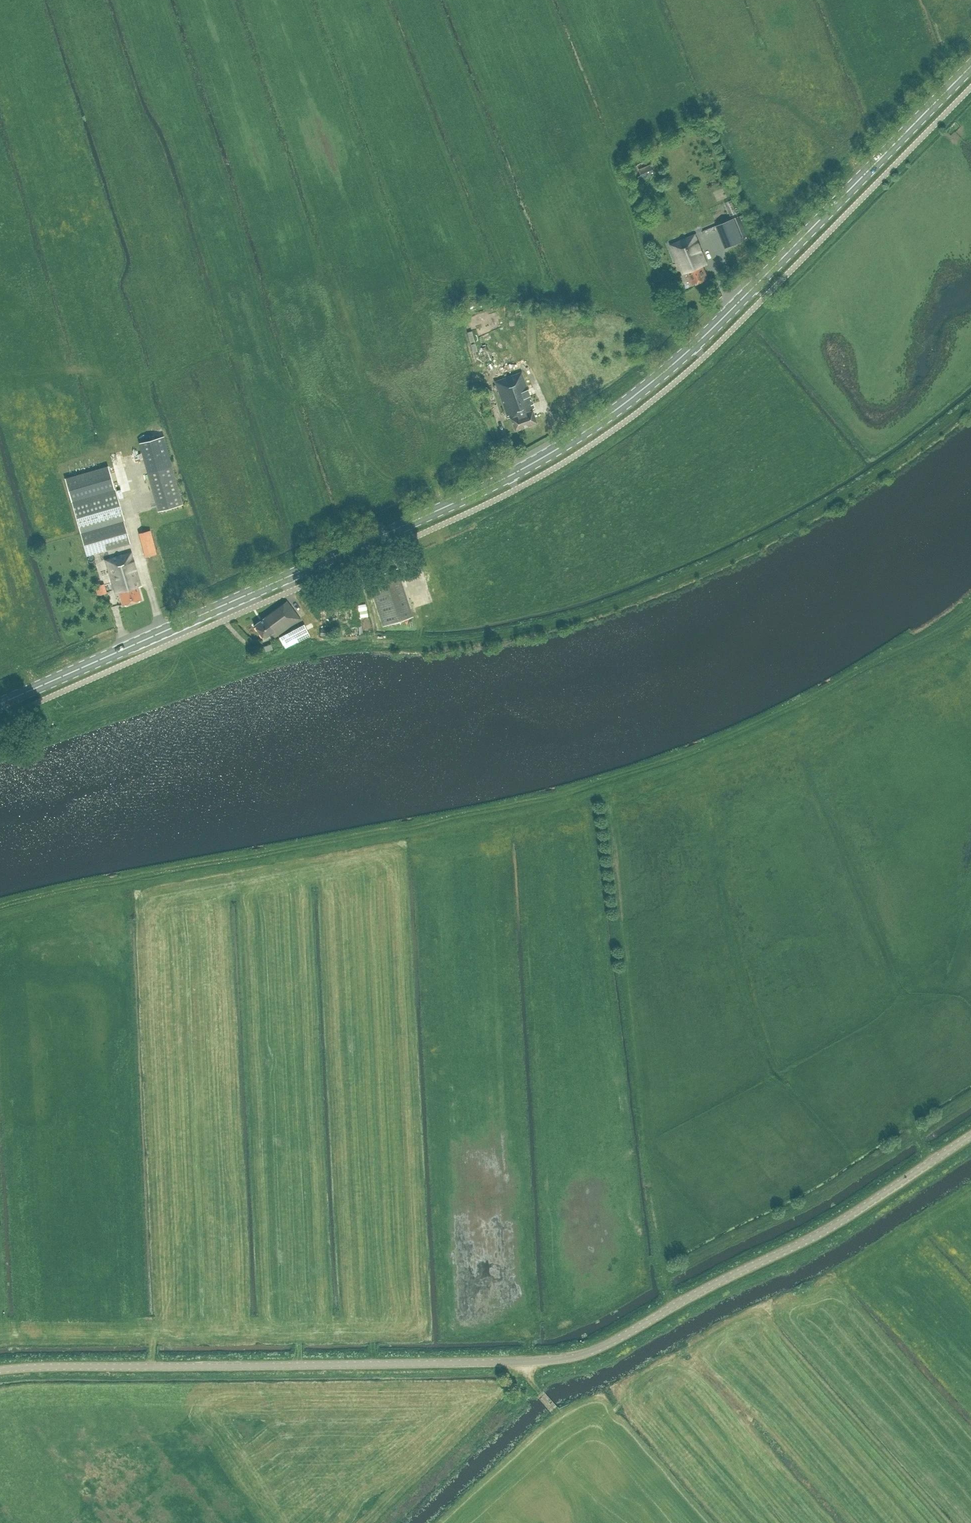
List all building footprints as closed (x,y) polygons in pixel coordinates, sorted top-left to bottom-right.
[(650,163),(638,169),(642,178),(654,173),(650,163)] [(743,240),(734,217),(718,224),(727,246),(743,240)] [(708,278),(702,265),(707,264),(695,234),(670,244),(683,274),(687,272),(692,284),(708,278)] [(467,331),(476,361),(479,360),(476,350),(478,350),(471,330),(467,331)] [(536,422),(532,410),(534,409),(521,372),(494,381),(507,418),(510,417),(514,430),(536,422)] [(138,442),(158,510),(182,503),(162,435),(138,442)] [(64,478),(80,532),(86,555),(130,543),(123,520),(107,465),(64,478)] [(128,467),(131,478),(137,476),(134,466),(128,467)] [(146,556),(156,553),(149,530),(140,532),(146,556)] [(130,552),(105,559),(115,592),(119,591),(123,604),(140,599),(136,586),(140,585),(130,552)] [(367,577),(383,625),(411,615),(396,567),(367,577)] [(254,624),(264,638),(271,633),(274,637),(300,618),(287,600),(263,617),(264,617),(254,624)] [(363,607),(355,608),(357,620),(365,618),(363,607)] [(303,625),(279,637),(283,644),(307,631),(303,625)]
